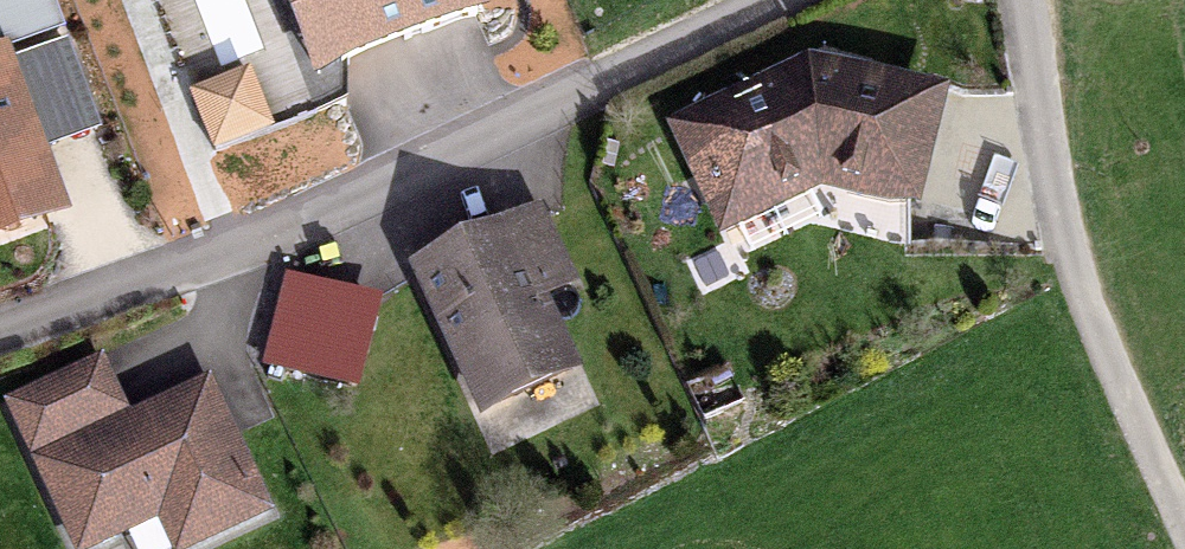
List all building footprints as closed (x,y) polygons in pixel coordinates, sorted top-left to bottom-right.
[(64,21),(57,0),(0,0),(0,44),(64,21)] [(317,57),(469,0),(296,0),(317,57)] [(72,34),(9,57),(41,145),(104,122),(72,34)] [(0,49),(0,225),(62,202),(41,145),(9,57),(5,47),(0,49)] [(819,52),(673,118),(726,226),(825,174),(907,194),(940,87),(819,52)] [(248,66),(194,88),(216,142),(270,120),(248,66)] [(569,276),(537,208),(416,266),(481,402),(572,359),(539,290),(569,276)] [(369,300),(291,281),(273,356),(350,374),(369,300)] [(126,416),(99,359),(11,400),(79,545),(161,507),(180,546),(267,506),(207,378),(126,416)]
